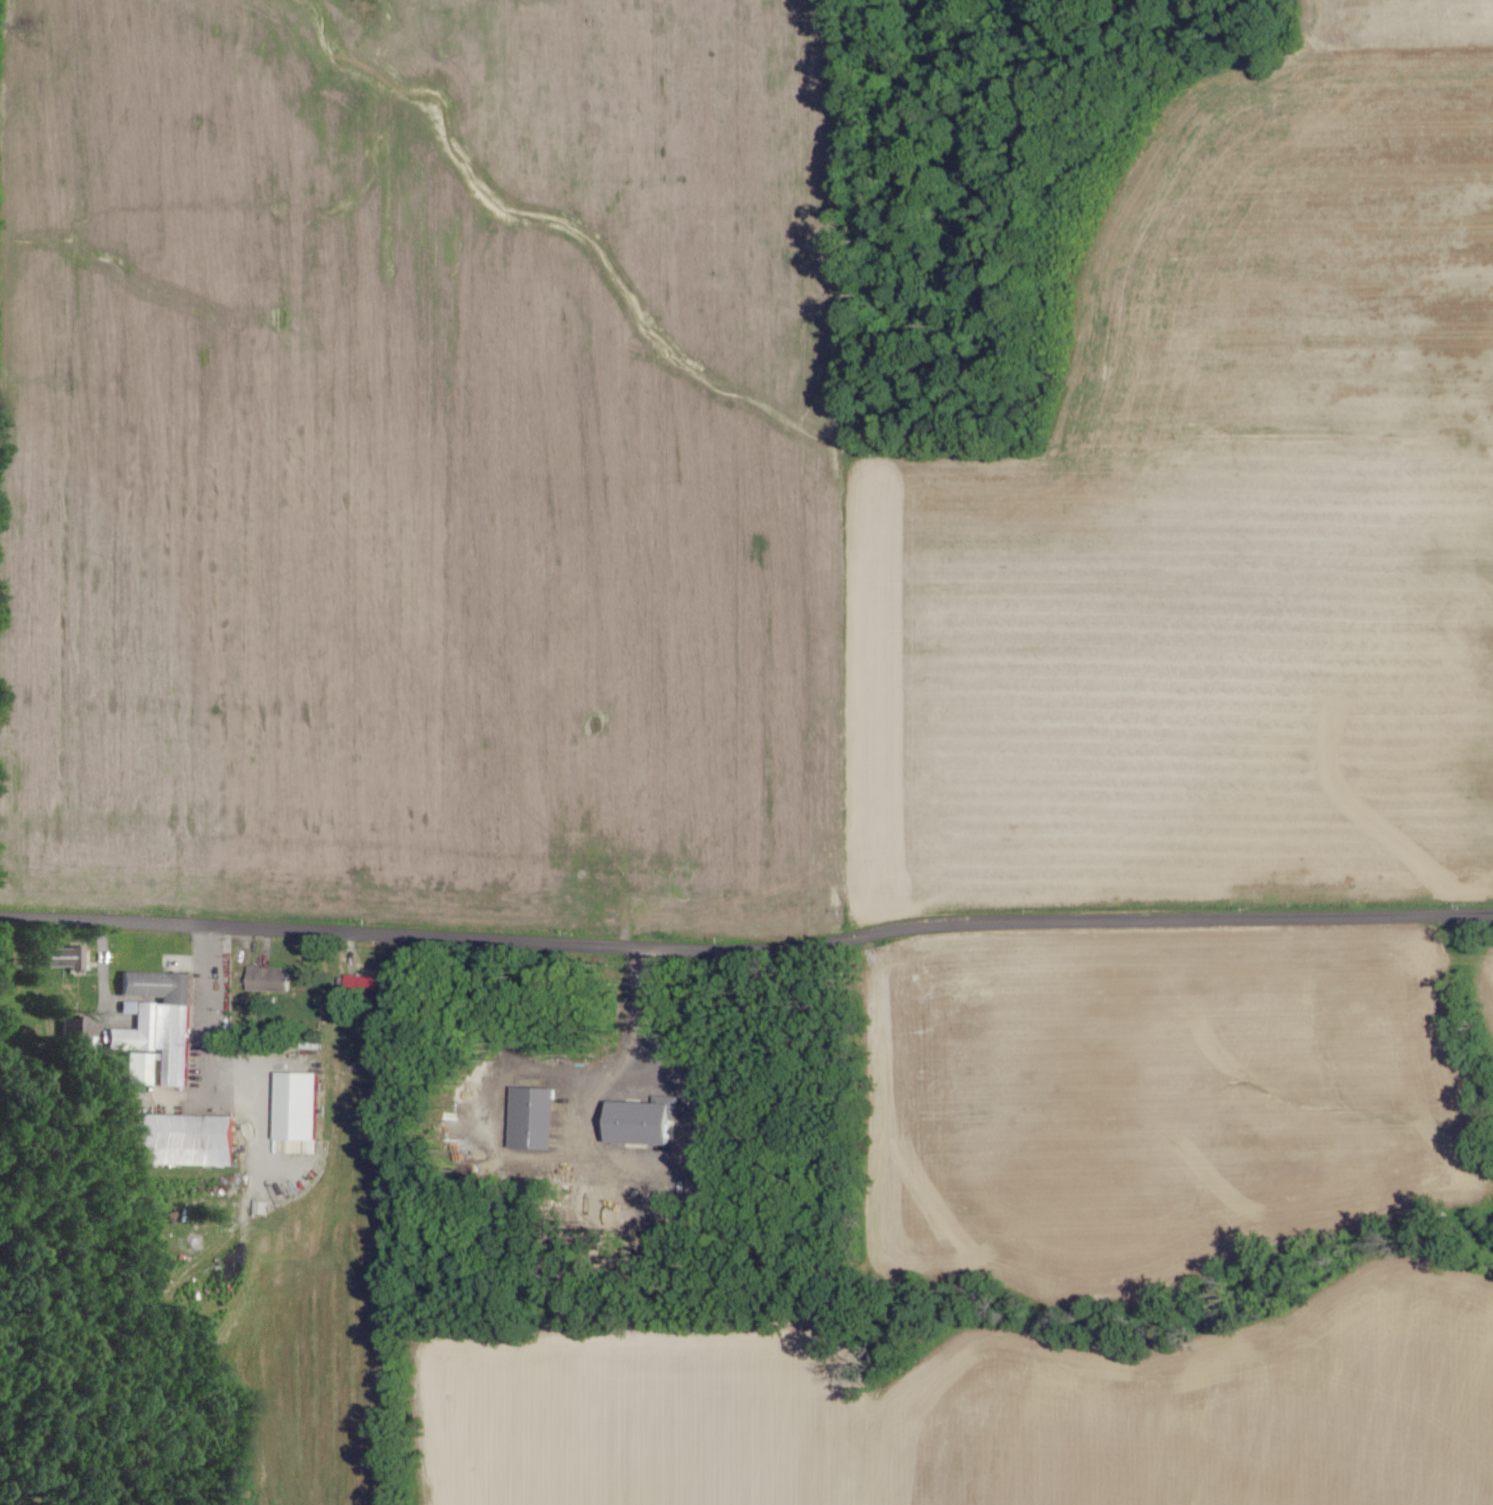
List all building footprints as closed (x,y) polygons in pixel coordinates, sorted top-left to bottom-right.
[(49,967),(73,967),(73,970),(88,970),(88,947),(49,948),(49,967)] [(293,992),(294,969),(251,968),(250,991),(293,992)] [(190,1087),(194,974),(125,971),(124,996),(163,998),(163,1003),(125,1002),(125,1014),(140,1014),(139,1030),(112,1029),(111,1049),(163,1051),(161,1086),(190,1087)] [(350,995),(387,995),(388,976),(350,976),(350,995)] [(130,1053),(130,1085),(156,1085),(156,1059),(159,1059),(159,1053),(130,1053)] [(561,1150),(563,1088),(517,1086),(515,1148),(561,1150)] [(617,1142),(680,1146),(683,1097),(658,1096),(658,1103),(615,1101),(614,1122),(618,1122),(617,1142)] [(142,1115),(141,1165),(237,1167),(238,1117),(142,1115)] [(256,1214),(269,1214),(269,1201),(256,1200),(256,1214)]
